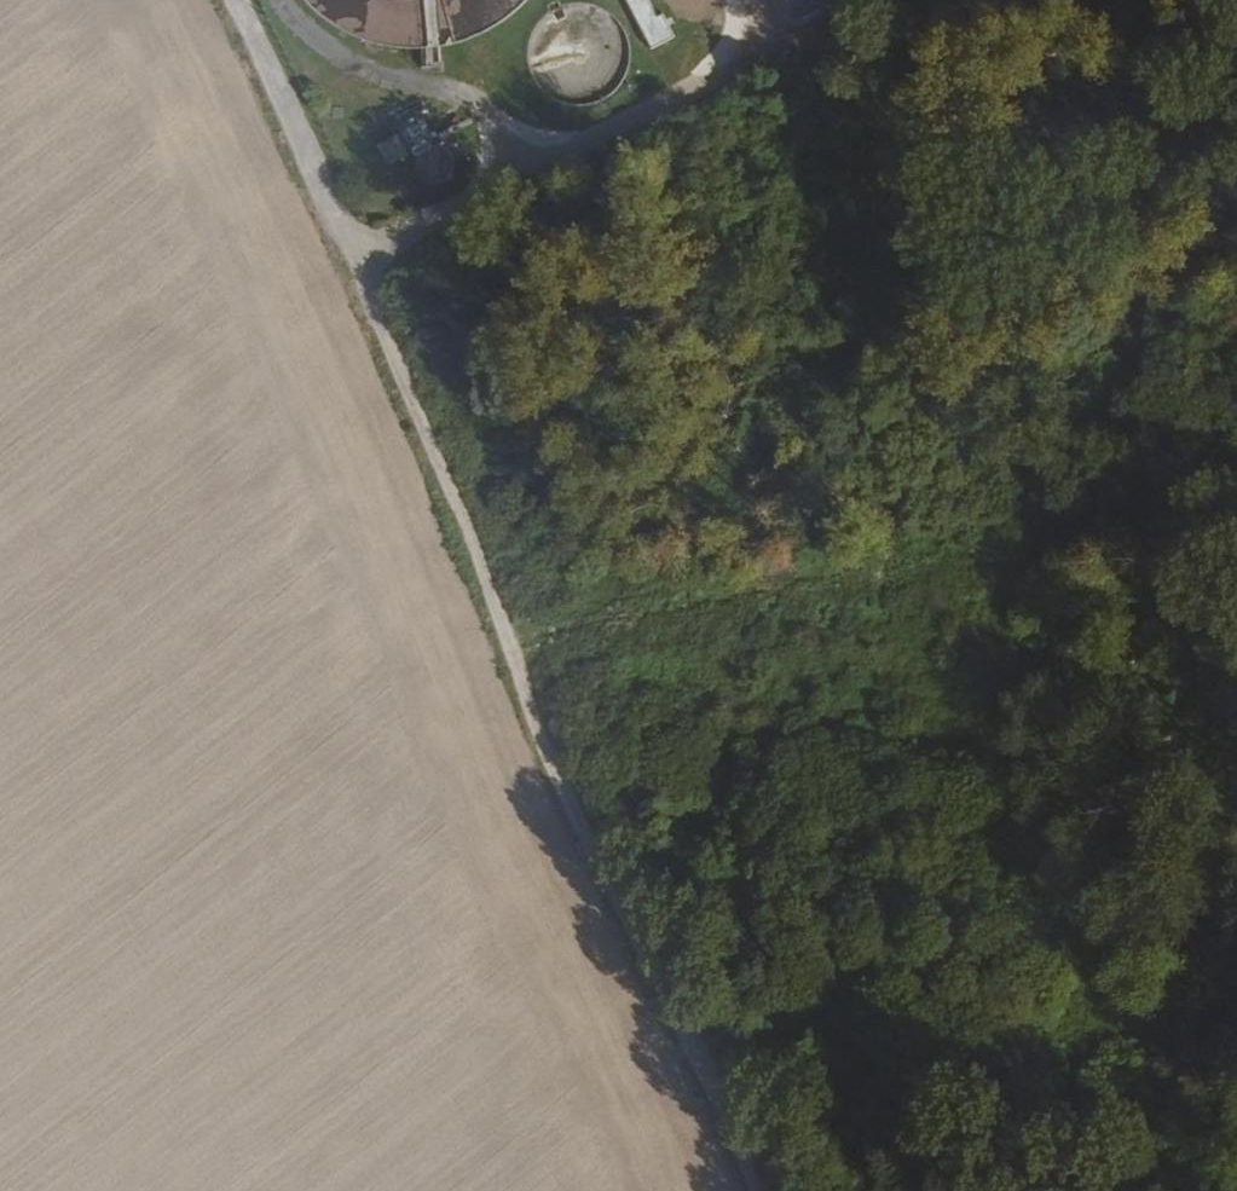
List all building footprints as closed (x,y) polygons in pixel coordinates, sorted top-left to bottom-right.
[(313,10),(321,16),(330,23),(348,33),(358,38),(378,44),(389,47),(410,49),(421,49),(442,47),(452,44),(473,38),(482,33),(501,23),(518,10),(527,0),(304,0),(313,10)] [(652,48),(675,36),(663,13),(658,16),(649,0),(627,0),(652,48)] [(814,11),(825,0),(803,0),(814,11)] [(398,136),(381,145),(390,164),(408,155),(398,136)] [(461,140),(444,149),(435,147),(429,148),(423,151),(419,156),(417,165),(418,172),(421,177),(426,182),(435,184),(442,183),(449,178),(472,166),(466,155),(468,154),(461,140)]
